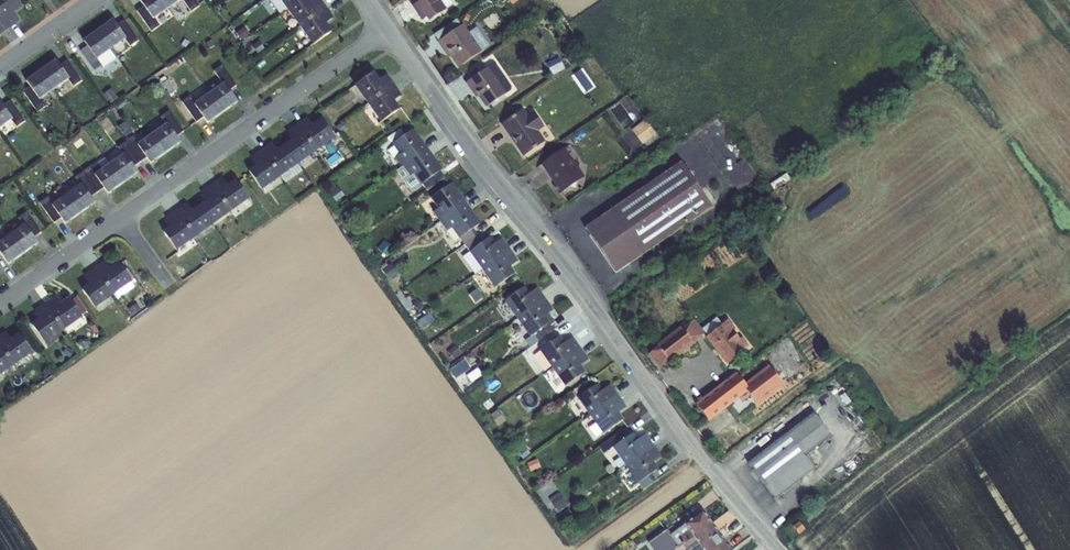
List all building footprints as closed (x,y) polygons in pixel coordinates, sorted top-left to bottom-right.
[(9,28),(20,20),(14,12),(22,6),(18,0),(0,0),(0,16),(9,28)] [(153,18),(154,18),(168,8),(162,0),(140,0),(144,5),(153,18)] [(191,10),(198,5),(195,0),(183,0),(191,10)] [(280,0),(270,0),(279,12),(286,8),(280,0)] [(286,8),(287,9),(299,0),(280,0),(286,8)] [(299,26),(326,7),(321,0),(313,0),(311,2),(309,0),(299,0),(287,9),(299,26)] [(428,20),(452,4),(450,0),(418,0),(412,4),(421,18),(425,16),(428,20)] [(154,18),(153,18),(144,5),(137,10),(151,30),(159,25),(154,18)] [(261,9),(266,17),(273,13),(269,5),(261,9)] [(326,7),(299,26),(313,44),(332,31),(326,23),(334,17),(326,7)] [(9,28),(0,16),(0,34),(9,28)] [(433,33),(437,41),(461,25),(456,17),(433,33)] [(97,30),(111,48),(125,38),(116,25),(112,19),(97,30)] [(116,25),(125,38),(130,45),(137,40),(123,20),(116,25)] [(450,56),(458,67),(481,51),(468,31),(463,24),(461,25),(437,41),(448,57),(450,56)] [(241,41),(249,33),(243,26),(234,33),(241,41)] [(476,26),(468,31),(481,51),(490,45),(476,26)] [(87,46),(96,59),(97,58),(111,48),(97,30),(83,40),(87,46)] [(97,58),(96,59),(87,46),(80,51),(94,70),(102,65),(97,58)] [(116,58),(111,48),(97,58),(102,65),(103,67),(116,58)] [(546,63),(551,74),(565,68),(559,56),(546,63)] [(41,70),(54,89),(68,79),(68,78),(59,65),(55,60),(41,70)] [(68,78),(68,79),(73,85),(80,80),(66,60),(59,65),(68,78)] [(478,96),(485,107),(511,89),(509,87),(510,86),(495,64),(492,64),(464,81),(475,98),(478,96)] [(223,83),(228,90),(236,85),(222,65),(214,71),(223,83)] [(30,86),(39,99),(40,99),(54,89),(41,70),(26,80),(30,86)] [(354,85),(367,103),(394,85),(387,74),(379,79),(373,71),(354,85)] [(893,82),(899,89),(906,83),(900,76),(893,82)] [(168,93),(175,90),(170,79),(163,82),(168,93)] [(209,93),(222,112),(237,102),(228,90),(223,83),(209,93)] [(394,85),(367,103),(380,122),(400,108),(394,100),(401,95),(394,85)] [(44,105),(40,99),(39,99),(30,86),(23,91),(37,110),(44,105)] [(110,103),(117,98),(110,88),(103,93),(110,103)] [(204,117),(208,122),(222,112),(209,93),(195,103),(194,103),(204,117)] [(194,103),(195,103),(190,96),(182,102),(196,122),(204,117),(194,103)] [(10,101),(2,106),(12,119),(11,120),(16,126),(24,120),(10,101)] [(11,120),(12,119),(2,106),(0,102),(0,127),(11,120)] [(502,124),(514,139),(516,137),(525,148),(541,134),(547,129),(526,104),(502,124)] [(328,114),(331,118),(338,114),(335,109),(328,114)] [(161,117),(166,124),(166,123),(176,136),(183,131),(169,111),(161,117)] [(297,124),(316,151),(334,138),(321,119),(313,124),(307,117),(297,124)] [(648,136),(640,142),(642,144),(656,134),(644,119),(631,129),(634,134),(642,128),(648,136)] [(335,127),(340,133),(347,129),(342,122),(335,127)] [(152,133),(166,152),(180,142),(176,136),(166,123),(166,124),(152,133)] [(291,139),(285,144),(298,163),(316,151),(297,124),(286,132),(291,139)] [(394,156),(400,165),(428,148),(413,127),(391,143),(398,153),(394,156)] [(640,142),(648,136),(642,128),(634,134),(633,134),(640,142)] [(620,137),(633,154),(641,147),(628,131),(620,137)] [(147,157),(151,163),(166,152),(152,133),(138,143),(137,144),(147,157)] [(525,148),(516,137),(514,139),(521,155),(545,140),(541,134),(525,148)] [(140,162),(147,157),(137,144),(138,143),(133,137),(126,142),(140,162)] [(73,143),(77,148),(84,143),(81,138),(73,143)] [(118,147),(123,154),(124,153),(133,167),(140,162),(126,142),(118,147)] [(262,149),(280,176),(298,163),(285,144),(277,149),(272,142),(262,149)] [(540,164),(553,182),(553,185),(559,193),(584,176),(569,153),(571,152),(567,146),(540,164)] [(442,168),(428,148),(400,165),(395,169),(410,191),(422,182),(427,190),(444,177),(439,170),(442,168)] [(261,189),(280,176),(262,149),(251,157),(256,164),(248,170),(261,189)] [(109,163),(123,182),(137,172),(133,167),(124,153),(123,154),(109,163)] [(83,172),(97,192),(104,187),(94,174),(109,163),(104,157),(97,163),(97,164),(91,168),(90,167),(83,172)] [(584,227),(614,271),(711,206),(681,162),(584,227)] [(104,187),(108,193),(123,182),(109,163),(94,174),(104,187)] [(303,171),(298,163),(280,176),(286,183),(303,171)] [(75,177),(80,184),(81,183),(90,197),(97,192),(83,172),(75,177)] [(211,185),(230,211),(249,198),(235,179),(227,185),(222,177),(211,185)] [(432,211),(442,225),(468,204),(451,181),(429,197),(436,208),(432,211)] [(80,184),(67,193),(80,212),(94,202),(90,197),(81,183),(80,184)] [(206,200),(199,205),(213,224),(230,211),(211,185),(201,192),(206,200)] [(61,217),(65,223),(80,212),(67,193),(52,204),(51,204),(61,217)] [(54,222),(61,217),(51,204),(52,204),(47,197),(40,203),(54,222)] [(176,210),(195,237),(213,224),(199,205),(192,210),(186,203),(176,210)] [(468,204),(442,225),(454,241),(459,238),(464,245),(477,236),(471,228),(480,221),(468,204)] [(176,250),(195,237),(176,210),(165,217),(171,225),(162,231),(176,250)] [(24,224),(33,237),(41,232),(26,212),(19,218),(23,225),(24,224)] [(23,225),(10,234),(24,253),(37,243),(33,237),(24,224),(23,225)] [(8,263),(24,253),(10,234),(0,241),(0,252),(8,263)] [(475,274),(482,269),(510,248),(502,237),(494,242),(490,236),(481,242),(477,236),(464,245),(469,251),(461,256),(475,274)] [(377,247),(386,255),(394,248),(384,239),(377,247)] [(510,248),(482,269),(495,286),(514,272),(509,265),(518,258),(510,248)] [(105,260),(95,268),(113,294),(113,295),(114,294),(132,281),(118,262),(110,268),(105,260)] [(386,262),(380,266),(388,279),(398,273),(391,262),(388,264),(386,262)] [(81,288),(95,307),(113,295),(113,294),(95,268),(84,275),(89,283),(81,288)] [(132,281),(114,294),(116,299),(135,287),(134,283),(136,281),(127,268),(125,269),(132,281)] [(504,299),(519,321),(547,302),(536,287),(529,292),(524,285),(504,299)] [(44,303),(63,330),(82,317),(68,297),(60,303),(55,296),(44,303)] [(547,302),(519,321),(529,336),(524,340),(529,346),(545,335),(548,340),(556,334),(552,330),(558,326),(548,312),(552,309),(547,302)] [(31,324),(45,343),(63,330),(44,303),(34,310),(39,318),(31,324)] [(421,317),(427,327),(434,323),(428,313),(421,317)] [(716,317),(701,329),(704,332),(702,334),(705,336),(723,323),(716,317)] [(693,319),(681,329),(692,342),(702,334),(704,332),(701,329),(693,319)] [(738,343),(744,350),(749,346),(728,319),(723,323),(729,331),(731,329),(740,341),(738,343)] [(723,323),(705,336),(726,364),(744,350),(738,343),(740,341),(731,329),(729,331),(723,323)] [(669,359),(670,361),(692,343),(692,342),(681,329),(679,328),(657,345),(658,346),(669,359)] [(0,334),(0,346),(14,365),(32,352),(18,333),(10,338),(5,331),(0,334)] [(560,334),(539,349),(553,367),(580,347),(572,336),(564,341),(560,334)] [(14,365),(0,346),(0,375),(14,365)] [(454,359),(460,352),(452,346),(447,353),(454,359)] [(658,367),(669,359),(658,346),(648,354),(658,367)] [(580,347),(553,367),(565,385),(585,371),(580,363),(588,358),(580,347)] [(463,359),(449,370),(456,379),(470,368),(463,359)] [(736,373),(748,389),(755,382),(745,371),(736,373)] [(695,404),(709,421),(749,389),(748,389),(736,373),(735,372),(695,404)] [(577,396),(589,414),(618,394),(611,383),(602,389),(597,382),(577,396)] [(618,394),(589,414),(596,424),(590,428),(594,434),(601,430),(602,432),(622,419),(617,411),(626,405),(618,394)] [(491,398),(482,403),(487,411),(496,406),(491,398)] [(499,410),(490,414),(497,426),(506,421),(499,410)] [(748,462),(775,497),(814,467),(805,455),(831,435),(813,412),(748,462)] [(612,446),(625,465),(654,447),(645,434),(637,439),(632,432),(612,446)] [(522,459),(530,453),(524,446),(517,452),(522,459)] [(654,447),(625,465),(642,489),(655,480),(650,472),(657,467),(652,460),(660,456),(654,447)] [(530,472),(540,467),(537,458),(526,462),(530,472)] [(547,507),(553,515),(564,507),(559,499),(547,507)] [(693,535),(693,536),(711,522),(703,511),(685,523),(685,524),(693,535)] [(799,520),(792,525),(800,534),(806,529),(799,520)] [(693,536),(700,545),(719,532),(711,522),(693,536)] [(685,524),(669,535),(666,530),(648,543),(654,549),(673,549),(693,535),(685,524)] [(719,532),(700,545),(704,549),(712,549),(725,541),(719,532)] [(700,545),(693,536),(693,535),(673,549),(683,549),(686,548),(687,549),(692,549),(700,545)] [(712,549),(730,549),(731,549),(725,541),(712,549)]
